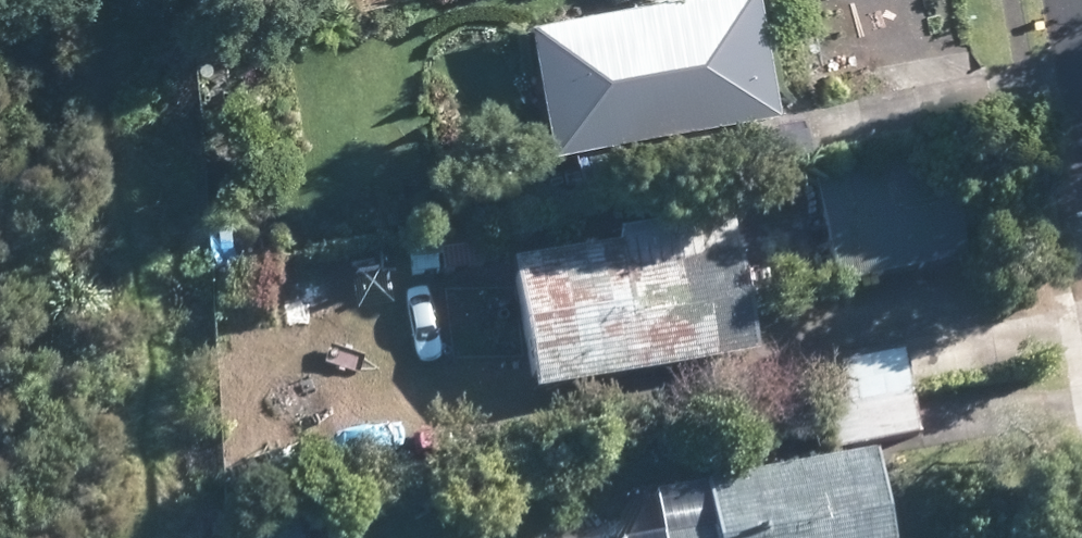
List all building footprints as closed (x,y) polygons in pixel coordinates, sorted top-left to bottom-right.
[(783,102),(766,0),(561,0),(537,4),(539,19),(561,140),(722,112),(783,102)] [(840,282),(969,257),(949,153),(820,178),(840,282)] [(761,351),(755,319),(737,209),(621,228),(625,245),(520,263),(541,385),(606,375),(761,351)] [(486,264),(482,225),(444,229),(447,268),(486,264)] [(408,264),(433,276),(442,255),(418,245),(408,264)] [(918,404),(914,383),(910,352),(825,366),(839,446),(922,433),(918,404)] [(884,446),(712,475),(720,524),(663,532),(664,537),(899,537),(884,446)]
